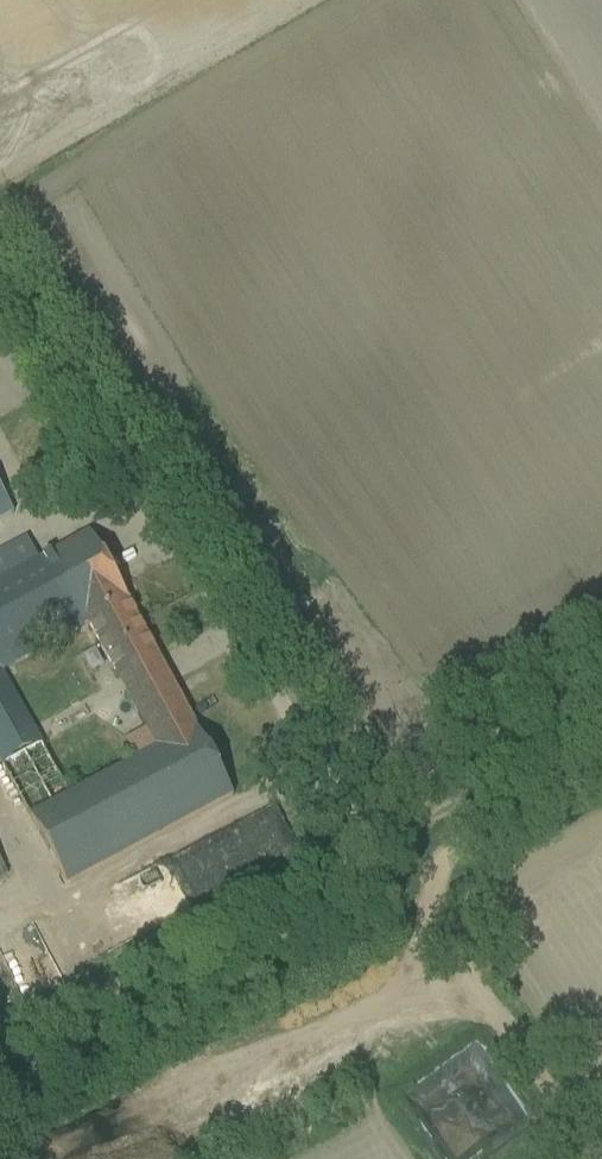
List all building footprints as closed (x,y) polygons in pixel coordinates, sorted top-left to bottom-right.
[(12,515),(0,492),(0,521),(12,515)] [(89,622),(119,678),(156,658),(88,535),(37,563),(25,541),(0,555),(0,669),(89,622)] [(156,658),(119,678),(127,695),(165,675),(156,658)] [(32,732),(0,671),(0,750),(32,732)] [(0,750),(0,763),(66,886),(232,797),(165,675),(127,695),(155,747),(65,795),(32,732),(0,750)] [(256,804),(178,844),(206,899),(284,859),(256,804)]
